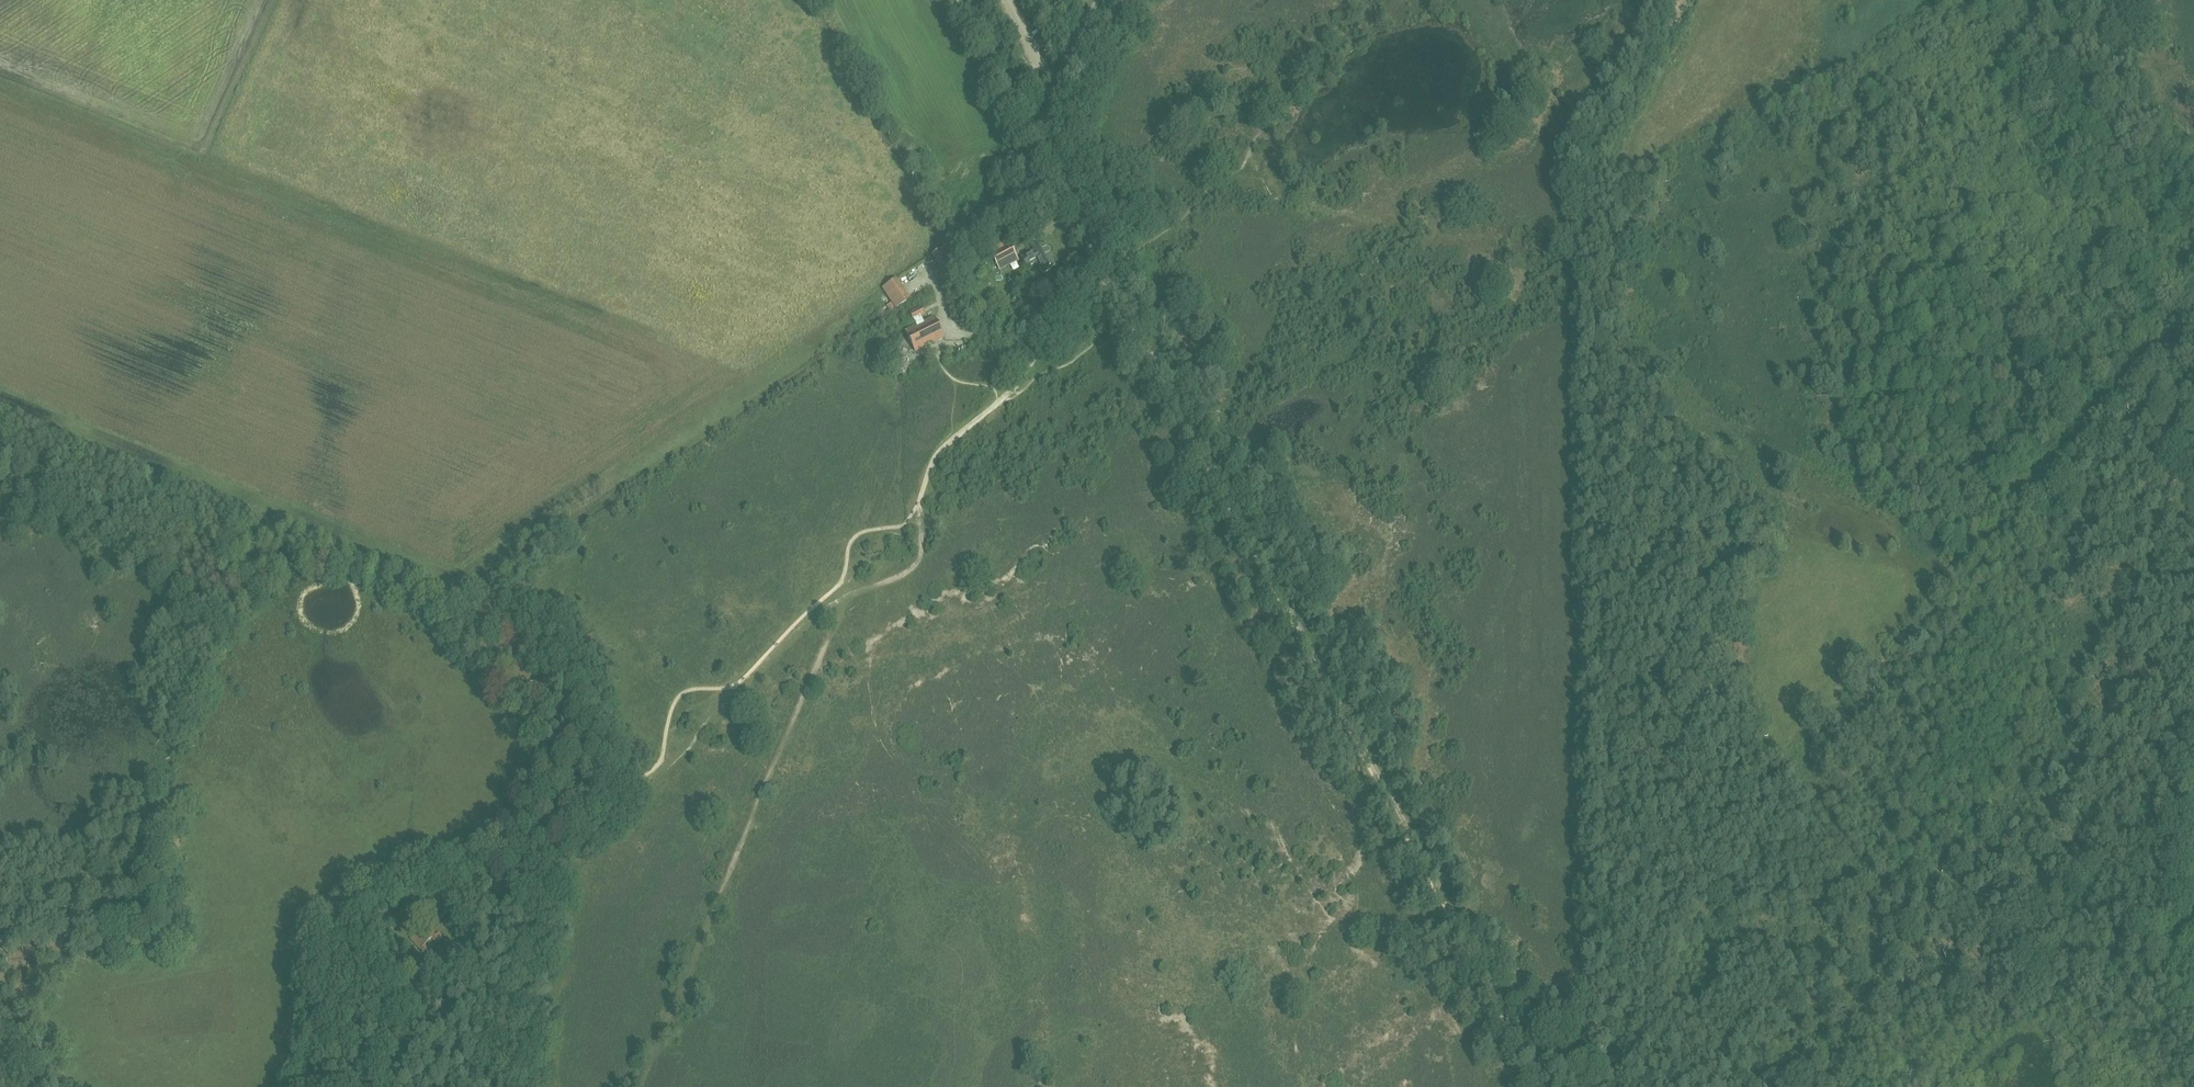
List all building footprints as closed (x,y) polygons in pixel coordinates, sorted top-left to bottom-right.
[(1043,273),(1056,266),(1049,254),(1050,253),(1046,244),(1031,251),(1032,252),(1021,257),(1026,267),(1037,261),(1043,273)] [(991,267),(1015,255),(1010,245),(986,258),(991,267)] [(883,288),(896,307),(907,300),(894,281),(883,288)] [(921,315),(919,311),(911,315),(913,320),(921,315)] [(944,337),(934,317),(905,331),(915,351),(944,337)] [(959,420),(967,426),(971,421),(964,414),(959,420)] [(432,951),(426,945),(432,938),(437,943),(444,936),(439,932),(436,935),(425,924),(411,939),(421,949),(428,955),(432,951)]
